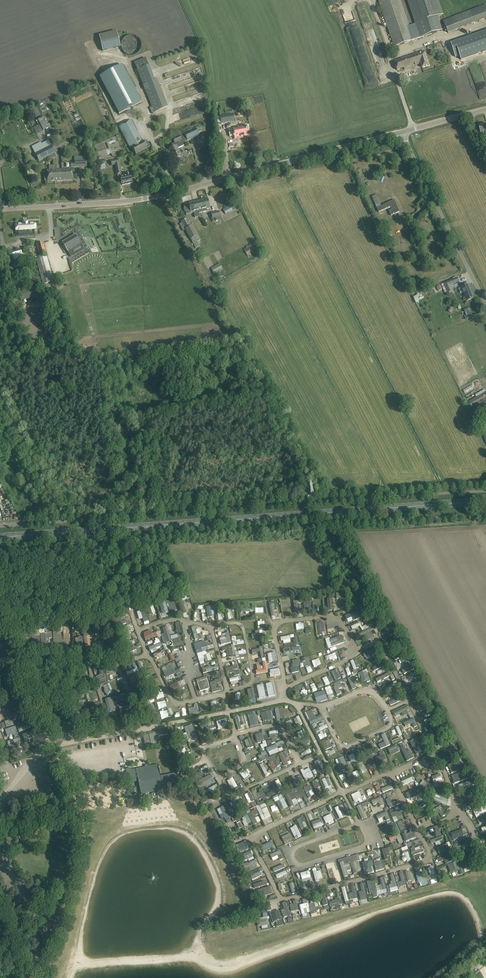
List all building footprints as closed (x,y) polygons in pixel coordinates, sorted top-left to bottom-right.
[(394,47),(414,40),(419,38),(441,31),(437,17),(442,15),(437,0),(408,0),(417,24),(409,26),(400,0),(378,0),(394,47)] [(470,11),(451,18),(443,21),(448,33),(450,32),(456,30),(485,18),(485,7),(485,5),(470,11)] [(103,51),(120,47),(117,31),(99,36),(103,51)] [(475,32),(465,35),(468,44),(478,42),(475,32)] [(123,41),(122,43),(121,46),(122,48),(123,51),(125,53),(127,54),(130,55),(132,55),(135,55),(137,53),(139,51),(141,49),(141,46),(141,43),(140,41),(138,38),(136,37),(134,36),(131,36),(129,36),(126,37),(124,38),(123,41)] [(458,36),(439,40),(441,49),(445,48),(446,52),(461,48),(458,36)] [(422,67),(429,65),(425,51),(394,62),(397,70),(404,68),(404,69),(420,64),(422,67)] [(136,62),(134,63),(143,85),(145,84),(147,89),(146,89),(155,112),(166,107),(157,85),(149,65),(148,65),(146,58),(136,62)] [(122,65),(99,77),(119,114),(142,102),(122,65)] [(185,85),(187,92),(201,87),(199,80),(185,85)] [(232,122),(230,115),(221,117),(222,124),(232,122)] [(40,132),(39,130),(45,128),(44,127),(48,125),(44,118),(42,119),(42,118),(38,120),(40,124),(33,128),(35,132),(36,132),(37,134),(40,132)] [(143,141),(142,141),(131,120),(119,126),(130,148),(132,147),(136,155),(147,149),(143,141)] [(199,126),(184,134),(187,140),(198,135),(202,133),(202,132),(206,132),(205,126),(199,126)] [(233,129),(229,130),(230,136),(234,136),(234,135),(235,135),(235,137),(241,136),(245,136),(245,135),(249,134),(247,126),(244,127),(244,126),(239,127),(239,128),(234,129),(234,130),(233,130),(233,129)] [(26,138),(35,133),(32,128),(30,130),(29,128),(23,132),(26,138)] [(184,145),(183,143),(180,136),(173,139),(175,143),(171,145),(172,147),(169,149),(172,155),(171,155),(173,160),(181,157),(179,153),(180,153),(178,148),(184,145)] [(42,144),(47,155),(48,157),(58,152),(54,144),(51,145),(48,140),(42,144)] [(48,157),(47,155),(42,144),(41,144),(42,145),(39,146),(37,144),(35,145),(36,148),(33,149),(39,161),(48,157)] [(86,156),(74,157),(74,163),(70,163),(71,168),(87,167),(86,156)] [(115,167),(116,174),(121,173),(120,166),(119,166),(119,164),(118,159),(111,161),(111,166),(115,165),(115,167)] [(54,165),(55,181),(63,181),(62,169),(57,170),(56,165),(54,165)] [(72,169),(62,169),(63,181),(73,180),(72,169)] [(121,183),(122,184),(122,185),(132,183),(131,183),(130,174),(129,174),(125,174),(126,175),(120,176),(121,181),(121,182),(121,183)] [(207,199),(196,201),(199,217),(200,217),(199,213),(207,211),(206,209),(210,209),(209,203),(207,199)] [(380,206),(377,208),(379,212),(391,207),(392,210),(389,211),(391,215),(394,214),(395,214),(400,212),(394,200),(390,202),(380,206)] [(186,214),(191,213),(194,212),(195,218),(199,217),(196,201),(188,203),(189,204),(184,205),(186,214)] [(223,209),(225,214),(233,210),(230,205),(223,209)] [(220,216),(222,216),(220,211),(211,213),(212,219),(215,218),(216,221),(221,220),(220,216)] [(186,219),(181,221),(185,229),(190,227),(186,219)] [(19,224),(15,224),(16,229),(16,232),(17,232),(17,233),(22,233),(22,236),(26,236),(25,222),(22,222),(22,224),(19,224)] [(29,222),(25,222),(26,236),(30,236),(30,232),(35,232),(35,231),(36,231),(35,223),(29,223),(29,222)] [(185,229),(190,239),(197,236),(192,226),(190,227),(185,229)] [(391,230),(383,234),(386,240),(388,240),(387,238),(393,235),(391,230)] [(80,244),(75,235),(62,242),(67,252),(68,251),(67,251),(80,244)] [(46,255),(44,245),(45,245),(44,241),(42,242),(36,244),(40,256),(37,257),(40,257),(46,255)] [(256,249),(253,245),(244,249),(248,256),(254,253),(253,251),(256,249)] [(12,264),(24,261),(20,249),(9,252),(12,264)] [(44,284),(54,281),(46,255),(40,257),(37,257),(38,259),(39,259),(40,261),(39,262),(44,284)] [(210,268),(214,274),(223,269),(219,263),(210,268)] [(457,278),(443,283),(447,293),(453,291),(450,285),(459,281),(457,278)] [(467,301),(469,300),(474,298),(468,284),(461,287),(467,301)] [(20,300),(37,297),(35,287),(19,290),(20,300)] [(464,310),(466,316),(472,313),(470,307),(464,310)] [(469,401),(468,402),(472,408),(485,400),(485,392),(484,390),(479,393),(475,395),(476,397),(469,401)] [(477,406),(481,412),(485,409),(485,401),(477,406)] [(337,599),(340,598),(341,607),(346,606),(344,592),(336,593),(337,599)] [(158,600),(162,613),(177,609),(173,595),(164,597),(165,598),(158,600)] [(295,613),(304,612),(302,599),(293,600),(295,613)] [(151,620),(158,617),(153,603),(146,606),(151,620)] [(135,612),(137,619),(147,616),(145,609),(135,612)] [(356,612),(346,614),(348,622),(358,619),(356,612)] [(173,646),(183,644),(179,622),(175,623),(177,634),(171,635),(173,646)] [(353,629),(360,626),(362,630),(369,628),(367,624),(362,627),(360,622),(351,626),(353,629)] [(384,626),(387,632),(395,627),(392,622),(384,626)] [(164,633),(160,634),(164,643),(171,640),(166,626),(162,627),(164,633)] [(228,626),(230,636),(240,634),(240,631),(235,632),(234,626),(228,626)] [(207,653),(206,650),(214,648),(213,644),(208,645),(207,642),(203,643),(201,638),(204,637),(202,630),(199,631),(198,628),(195,629),(197,636),(194,636),(196,644),(195,644),(200,664),(205,663),(205,662),(212,660),(210,653),(207,653)] [(371,629),(355,634),(357,640),(366,637),(367,640),(374,638),(371,629)] [(145,633),(146,636),(144,637),(146,640),(153,637),(151,631),(145,633)] [(24,643),(30,642),(28,632),(16,634),(16,638),(23,637),(24,643)] [(59,643),(61,643),(61,634),(53,635),(54,645),(59,644),(59,643)] [(325,637),(328,647),(345,642),(343,635),(330,639),(329,636),(325,637)] [(219,638),(220,642),(223,642),(223,645),(232,644),(231,636),(219,638)] [(75,639),(76,648),(79,648),(81,648),(82,650),(84,649),(82,639),(79,639),(77,639),(75,639)] [(149,646),(151,653),(157,651),(156,648),(161,646),(159,639),(154,641),(155,645),(149,646)] [(95,642),(97,652),(100,652),(99,646),(104,645),(104,641),(95,642)] [(298,644),(283,647),(284,654),(300,651),(298,644)] [(226,650),(227,656),(233,655),(232,646),(222,647),(222,651),(226,650)] [(336,646),(322,651),(324,658),(331,656),(333,663),(337,662),(334,654),(338,653),(336,646)] [(344,647),(338,650),(342,657),(348,654),(344,647)] [(365,657),(376,650),(374,647),(363,654),(365,657)] [(172,653),(155,660),(157,664),(168,659),(169,662),(175,659),(172,653)] [(305,673),(311,671),(309,663),(313,661),(311,655),(301,659),(305,673)] [(229,678),(230,684),(238,682),(239,685),(242,684),(236,656),(225,658),(227,666),(226,667),(227,672),(233,671),(234,677),(229,678)] [(264,669),(256,671),(256,674),(267,672),(266,663),(263,664),(264,669)] [(380,663),(373,668),(375,672),(379,669),(381,671),(384,670),(380,663)] [(162,668),(166,677),(175,673),(172,666),(167,668),(166,666),(162,668)] [(364,682),(366,680),(367,682),(371,680),(367,673),(369,672),(367,669),(359,672),(364,682)] [(96,676),(100,685),(108,682),(107,680),(109,679),(109,677),(106,678),(103,670),(99,671),(100,674),(96,676)] [(330,684),(336,681),(332,671),(325,674),(330,684)] [(393,674),(392,675),(390,672),(376,678),(377,682),(390,676),(392,680),(395,679),(393,674)] [(319,690),(328,686),(323,674),(319,675),(320,677),(314,680),(319,690)] [(196,679),(199,691),(209,688),(206,676),(196,679)] [(304,682),(309,694),(317,690),(312,678),(309,679),(311,684),(308,685),(306,681),(304,682)] [(184,680),(170,685),(173,693),(180,690),(182,695),(186,693),(185,689),(195,685),(194,682),(186,685),(184,680)] [(210,682),(212,692),(223,690),(222,687),(216,688),(215,681),(210,682)] [(333,687),(337,695),(341,694),(338,689),(342,687),(341,684),(340,684),(339,682),(333,684),(335,686),(333,687)] [(103,685),(107,695),(114,692),(109,683),(103,685)] [(419,690),(411,694),(412,695),(413,697),(417,695),(419,698),(424,695),(426,694),(423,688),(427,686),(426,683),(418,687),(419,690)] [(263,684),(257,685),(259,697),(265,697),(263,684)] [(392,685),(383,688),(385,694),(394,690),(392,685)] [(247,689),(249,699),(255,697),(253,687),(247,689)] [(316,702),(327,700),(325,691),(315,693),(316,702)] [(67,695),(62,697),(61,695),(60,694),(60,693),(55,695),(54,696),(56,702),(69,698),(68,695),(67,695)] [(238,695),(232,696),(233,707),(240,706),(238,695)] [(221,704),(216,704),(216,701),(211,701),(211,710),(221,709),(221,704)] [(63,716),(66,715),(63,703),(54,705),(55,709),(60,707),(63,716)] [(189,708),(189,714),(198,714),(198,704),(194,704),(194,707),(189,708)] [(121,714),(127,712),(125,705),(118,707),(121,714)] [(409,706),(394,712),(395,715),(405,712),(406,716),(412,714),(409,706)] [(273,719),(272,716),(275,716),(274,709),(265,711),(267,721),(273,719)] [(283,714),(284,713),(283,709),(275,711),(277,720),(284,718),(283,714)] [(323,718),(321,714),(316,717),(312,709),(307,711),(312,724),(323,718)] [(10,712),(6,713),(8,720),(4,721),(6,727),(13,725),(10,712)] [(253,713),(235,717),(238,730),(242,729),(241,725),(247,724),(245,718),(253,717),(253,713)] [(216,721),(219,732),(229,729),(226,718),(216,721)] [(63,733),(69,731),(65,720),(59,722),(63,733)] [(216,731),(213,720),(207,722),(209,733),(216,731)] [(26,722),(17,725),(19,732),(28,728),(26,722)] [(315,728),(317,732),(326,727),(324,723),(315,728)] [(192,724),(183,727),(188,740),(197,737),(192,724)] [(410,725),(405,726),(407,735),(413,733),(410,725)] [(7,736),(12,735),(15,742),(20,740),(15,726),(5,729),(7,736)] [(255,734),(257,741),(267,739),(264,729),(262,730),(262,732),(255,734)] [(31,731),(22,734),(25,741),(33,737),(31,731)] [(158,732),(143,735),(145,745),(160,742),(158,732)] [(326,736),(320,739),(322,744),(326,742),(327,745),(324,747),(325,750),(331,747),(326,736)] [(403,741),(399,743),(406,761),(413,758),(410,749),(406,751),(403,741)] [(396,762),(389,747),(382,750),(389,765),(396,762)] [(260,761),(268,758),(266,751),(261,752),(262,754),(258,756),(260,761)] [(447,762),(453,758),(449,751),(443,754),(447,762)] [(280,753),(284,766),(288,764),(284,752),(280,753)] [(350,766),(358,763),(354,753),(348,755),(350,761),(348,762),(350,766)] [(344,756),(338,758),(340,764),(337,765),(338,767),(335,768),(337,773),(339,772),(338,772),(348,768),(344,756)] [(276,758),(269,763),(273,770),(281,764),(276,758)] [(371,774),(377,772),(372,759),(367,761),(371,774)] [(256,761),(248,766),(254,774),(261,769),(256,761)] [(455,761),(448,765),(451,772),(449,773),(454,784),(461,780),(457,772),(459,771),(455,761)] [(368,771),(367,766),(364,767),(363,764),(359,765),(362,773),(368,771)] [(158,765),(132,770),(133,778),(134,782),(138,781),(140,789),(141,794),(166,789),(166,788),(165,784),(178,781),(177,775),(175,775),(175,773),(160,776),(159,768),(159,767),(159,768),(158,765)] [(243,769),(239,772),(244,780),(252,775),(248,768),(244,770),(243,769)] [(312,781),(317,794),(324,791),(319,778),(312,781)] [(303,788),(309,798),(315,794),(310,784),(303,788)] [(415,788),(419,796),(424,793),(419,785),(415,788)] [(212,794),(218,793),(216,786),(210,787),(212,794)] [(296,799),(306,795),(301,787),(285,795),(291,807),(298,803),(296,799)] [(280,810),(288,806),(282,793),(274,796),(280,810)] [(368,800),(370,806),(382,802),(379,796),(368,800)] [(390,812),(402,807),(399,800),(387,805),(390,812)] [(465,803),(467,812),(475,809),(472,801),(465,803)] [(338,803),(334,805),(340,818),(347,815),(345,810),(341,811),(338,803)] [(441,809),(443,808),(441,805),(433,810),(435,813),(438,811),(442,816),(446,814),(445,813),(444,813),(441,809)] [(387,823),(403,817),(401,810),(381,816),(383,821),(386,820),(387,823)] [(226,823),(232,821),(228,811),(222,813),(226,823)] [(244,818),(242,819),(244,822),(247,821),(248,824),(251,823),(247,814),(243,816),(244,818)] [(235,817),(232,818),(234,822),(236,821),(240,829),(243,828),(238,816),(235,817)] [(411,826),(409,822),(403,825),(401,821),(397,823),(401,831),(411,826)] [(342,847),(358,843),(357,838),(347,841),(347,837),(345,838),(344,833),(334,836),(336,843),(337,843),(337,845),(341,844),(342,847)] [(431,844),(436,843),(436,845),(441,844),(440,840),(442,839),(442,836),(430,840),(431,844)] [(248,839),(236,845),(240,853),(249,849),(248,846),(251,845),(248,839)] [(453,846),(456,851),(460,849),(462,851),(468,848),(463,840),(453,846)] [(272,841),(261,847),(262,850),(265,848),(266,850),(274,847),(273,845),(272,841)] [(440,854),(451,849),(449,846),(451,845),(450,842),(437,848),(440,854)] [(404,862),(411,860),(407,847),(396,850),(396,853),(401,851),(402,854),(405,853),(406,856),(402,857),(404,862)] [(244,861),(254,857),(251,851),(242,854),(244,861)] [(439,865),(453,859),(450,853),(437,859),(439,865)] [(359,854),(339,859),(344,877),(348,876),(347,871),(352,869),(353,873),(361,871),(358,860),(360,860),(359,854)] [(273,863),(275,867),(278,865),(279,868),(288,864),(285,858),(273,863)] [(256,863),(258,862),(257,860),(245,864),(248,872),(258,868),(256,863)] [(448,865),(451,873),(460,870),(461,874),(465,873),(463,869),(469,867),(467,860),(460,862),(459,860),(448,865)] [(331,877),(337,875),(337,878),(341,878),(337,861),(327,863),(328,868),(330,868),(331,872),(330,873),(331,877)] [(416,873),(420,886),(429,884),(428,881),(437,878),(434,866),(428,867),(430,875),(424,877),(423,871),(416,873)] [(263,875),(261,872),(264,871),(262,867),(249,873),(252,880),(263,875)] [(314,883),(321,881),(317,870),(311,872),(314,883)] [(312,888),(309,872),(301,874),(304,890),(312,888)] [(390,892),(398,890),(394,873),(390,874),(390,875),(391,877),(391,884),(387,885),(386,889),(383,877),(380,878),(382,884),(379,885),(380,890),(376,891),(373,879),(367,881),(370,893),(373,893),(374,897),(377,896),(377,895),(387,892),(388,896),(391,895),(390,892)] [(407,884),(407,886),(417,884),(414,873),(408,875),(410,883),(407,884)] [(250,885),(252,890),(266,886),(265,880),(250,885)] [(352,892),(349,893),(351,899),(358,898),(354,884),(350,885),(352,892)] [(263,896),(272,894),(270,886),(261,889),(263,896)] [(321,896),(326,910),(329,908),(325,895),(321,896)] [(299,907),(301,913),(306,912),(305,910),(309,909),(306,898),(302,899),(304,906),(299,907)] [(292,911),(299,910),(296,900),(293,901),(294,903),(290,904),(292,911)] [(335,909),(340,908),(338,900),(330,901),(331,907),(335,906),(335,909)] [(282,903),(284,909),(281,910),(284,918),(291,915),(286,902),(282,903)] [(315,911),(319,910),(319,902),(310,903),(311,915),(315,914),(315,911)] [(270,912),(273,922),(282,920),(278,910),(270,912)] [(267,913),(263,913),(263,917),(257,918),(259,926),(269,924),(267,913)]
